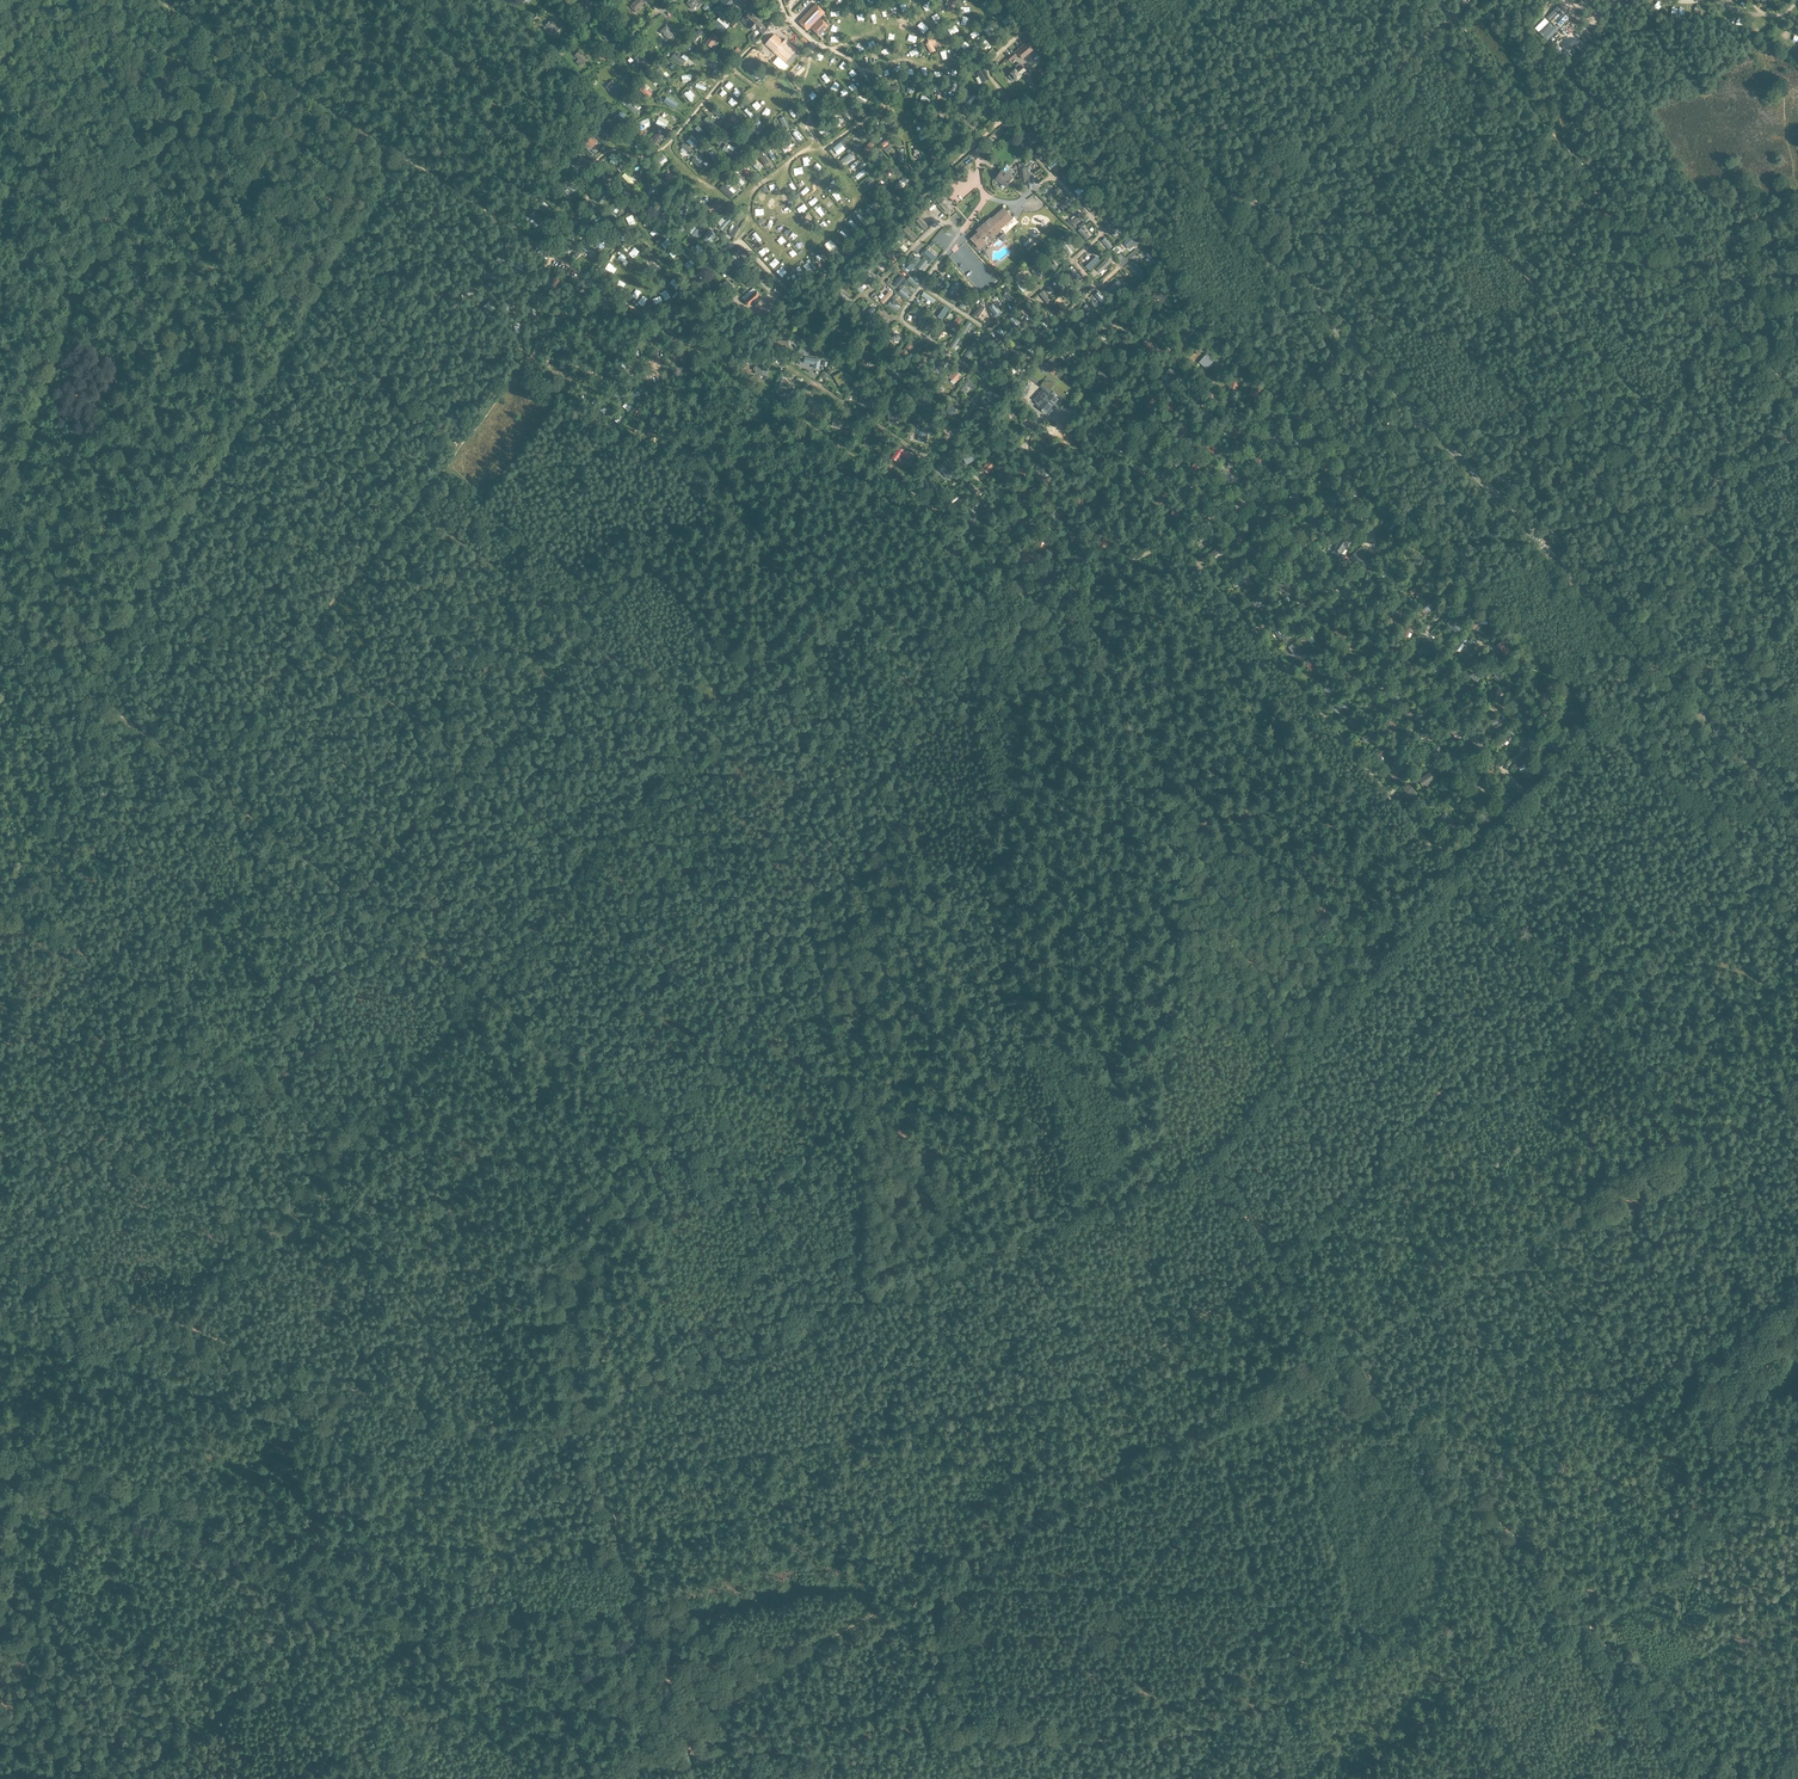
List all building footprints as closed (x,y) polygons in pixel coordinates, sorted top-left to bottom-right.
[(576,6),(579,10),(580,9),(584,14),(589,9),(587,7),(589,4),(586,0),(585,0),(581,3),(580,2),(576,6)] [(642,0),(636,0),(630,6),(636,12),(638,11),(640,9),(642,6),(645,3),(642,0)] [(696,7),(697,8),(703,3),(699,0),(696,0),(691,0),(687,3),(693,10),(696,7)] [(715,10),(720,15),(721,16),(733,2),(730,0),(722,0),(714,9),(715,10)] [(708,4),(703,8),(706,12),(711,7),(709,6),(708,4)] [(807,30),(810,27),(819,36),(829,26),(820,17),(825,12),(816,4),(799,21),(807,30)] [(745,17),(742,21),(746,25),(748,26),(750,26),(750,28),(752,29),(754,29),(756,27),(759,30),(764,34),(767,31),(770,31),(773,29),(773,25),(770,23),(767,23),(764,25),(765,26),(764,27),(763,27),(763,26),(753,16),(749,13),(748,13),(749,12),(747,10),(743,15),(745,17)] [(547,28),(545,30),(550,35),(552,33),(554,34),(558,30),(550,21),(545,25),(547,28)] [(667,25),(660,31),(668,39),(674,34),(667,25)] [(996,33),(990,25),(983,29),(989,38),(996,33)] [(606,27),(600,32),(602,34),(608,41),(616,34),(610,28),(608,29),(606,27)] [(691,38),(695,41),(703,32),(700,29),(691,38)] [(713,33),(706,43),(712,47),(716,41),(718,42),(720,39),(719,37),(713,33)] [(775,34),(765,44),(788,66),(801,52),(786,39),(783,42),(775,34)] [(936,50),(933,45),(937,43),(935,39),(933,40),(931,36),(927,38),(928,41),(925,43),(926,44),(931,53),(936,50)] [(1029,44),(1018,53),(1023,59),(1034,50),(1029,44)] [(579,51),(575,55),(579,59),(576,62),(581,67),(588,59),(579,51)] [(640,53),(634,59),(642,68),(648,62),(640,53)] [(686,61),(680,56),(681,55),(677,53),(677,54),(675,53),(672,58),(683,66),(686,61)] [(706,60),(716,67),(718,63),(708,56),(706,60)] [(1012,75),(1009,77),(1012,81),(1015,78),(1016,78),(1018,80),(1023,76),(1021,74),(1025,71),(1026,70),(1020,63),(1016,66),(1018,69),(1017,70),(1016,68),(1011,73),(1012,75)] [(667,78),(662,72),(663,71),(660,68),(659,70),(658,69),(655,72),(663,81),(667,78)] [(978,76),(975,73),(969,79),(977,87),(979,84),(974,79),(978,76)] [(619,92),(617,89),(619,87),(612,80),(608,84),(610,87),(608,89),(615,97),(619,92)] [(913,81),(909,88),(908,87),(907,89),(908,90),(907,91),(911,94),(918,84),(913,81)] [(889,93),(900,90),(899,84),(887,88),(889,93)] [(652,94),(643,86),(640,90),(648,98),(652,94)] [(693,100),(692,98),(695,96),(690,90),(688,92),(687,91),(684,94),(691,102),(693,100)] [(737,101),(741,97),(735,91),(731,96),(737,101)] [(962,101),(966,104),(973,95),(970,92),(962,101)] [(795,106),(791,109),(799,119),(803,116),(795,106)] [(723,116),(714,108),(712,111),(720,119),(723,116)] [(943,111),(938,110),(935,120),(939,121),(940,115),(943,116),(944,114),(942,113),(943,111)] [(748,112),(745,114),(751,123),(755,121),(748,112)] [(626,120),(616,113),(614,118),(624,124),(626,120)] [(781,121),(782,118),(784,116),(780,114),(773,124),(777,126),(781,121)] [(730,119),(736,125),(739,122),(733,116),(730,119)] [(970,127),(964,116),(960,118),(967,129),(970,127)] [(717,127),(707,117),(704,120),(714,130),(717,127)] [(755,133),(762,122),(757,120),(750,130),(755,133)] [(617,130),(607,124),(604,127),(614,134),(617,130)] [(826,130),(827,128),(829,127),(826,124),(819,132),(822,134),(826,130)] [(898,127),(896,124),(889,129),(891,132),(898,127)] [(954,124),(948,129),(953,136),(960,131),(954,124)] [(707,135),(698,126),(695,129),(701,135),(700,135),(702,138),(703,137),(704,138),(707,135)] [(807,131),(806,129),(804,127),(801,129),(808,138),(811,136),(807,131)] [(864,142),(868,138),(858,129),(855,133),(864,142)] [(1030,137),(1032,139),(1036,143),(1040,139),(1031,129),(1021,137),(1025,142),(1030,137)] [(795,132),(792,134),(798,142),(801,140),(795,132)] [(598,133),(595,136),(605,145),(607,142),(605,140),(598,133)] [(650,143),(654,146),(661,135),(656,133),(650,143)] [(692,135),(688,138),(694,143),(692,144),(694,146),(695,145),(696,146),(700,143),(692,135)] [(589,139),(586,143),(592,148),(595,144),(597,142),(595,140),(596,139),(592,136),(589,139)] [(789,140),(788,138),(787,137),(784,139),(790,147),(793,145),(789,140)] [(881,144),(884,148),(893,141),(890,138),(890,137),(881,144)] [(640,140),(629,146),(631,150),(642,143),(640,140)] [(863,149),(866,152),(875,145),(871,141),(863,149)] [(1026,144),(1029,149),(1034,146),(1030,141),(1026,144)] [(683,143),(681,146),(682,147),(681,149),(684,151),(685,149),(688,152),(690,149),(683,143)] [(782,143),(777,146),(782,154),(786,152),(784,148),(785,147),(782,143)] [(724,147),(722,150),(732,155),(734,151),(733,151),(727,148),(729,145),(726,144),(724,147)] [(1046,146),(1037,153),(1041,157),(1049,149),(1046,146)] [(843,152),(841,153),(838,156),(840,159),(850,151),(847,148),(843,152)] [(939,158),(932,148),(927,151),(935,162),(939,158)] [(776,158),(771,149),(768,151),(773,160),(776,158)] [(757,154),(765,166),(770,162),(761,151),(757,154)] [(883,155),(880,152),(871,160),(874,164),(883,155)] [(577,160),(575,162),(580,166),(581,163),(584,165),(587,160),(579,155),(576,160),(577,160)] [(662,155),(659,159),(665,163),(664,164),(666,164),(669,165),(671,161),(662,155)] [(844,163),(851,158),(849,155),(842,160),(844,163)] [(697,157),(696,158),(695,157),(692,160),(700,169),(703,166),(698,160),(699,160),(697,157)] [(1051,170),(1060,161),(1057,158),(1048,167),(1051,170)] [(754,161),(752,164),(760,172),(763,169),(754,161)] [(918,171),(912,163),(909,165),(912,169),(911,170),(913,172),(914,172),(915,173),(918,171)] [(625,176),(636,167),(634,164),(622,173),(625,176)] [(745,167),(742,171),(750,177),(753,173),(745,167)] [(899,173),(890,167),(888,170),(893,173),(892,174),(894,176),(895,175),(897,176),(899,173)] [(1029,167),(1020,168),(1022,183),(1031,181),(1029,167)] [(863,175),(865,174),(866,172),(863,169),(855,176),(858,180),(863,175)] [(1069,176),(1071,175),(1073,173),(1069,169),(1060,178),(1063,182),(1069,176)] [(1002,170),(996,179),(1007,187),(1013,176),(1002,170)] [(667,176),(665,178),(670,183),(675,178),(669,171),(666,174),(667,176)] [(897,183),(900,186),(907,178),(904,175),(897,183)] [(836,185),(829,176),(826,179),(832,187),(836,185)] [(742,185),(745,183),(738,177),(736,179),(742,185)] [(868,184),(869,186),(873,183),(872,181),(873,180),(870,177),(863,183),(865,186),(868,184)] [(879,188),(881,186),(883,185),(880,181),(871,189),(874,192),(879,188)] [(653,184),(646,193),(650,196),(652,192),(654,193),(655,191),(654,190),(656,186),(653,184)] [(734,194),(724,185),(720,189),(731,199),(734,194)] [(828,194),(820,185),(818,187),(822,192),(821,194),(822,196),(824,195),(825,197),(828,194)] [(1084,185),(1075,193),(1077,196),(1086,188),(1084,185)] [(1051,201),(1062,191),(1058,187),(1048,197),(1051,201)] [(844,203),(836,193),(833,197),(840,206),(844,203)] [(819,202),(812,194),(810,196),(814,201),(811,203),(814,206),(819,202)] [(942,195),(936,200),(940,204),(948,212),(953,207),(946,199),(945,200),(942,195)] [(1094,196),(1083,204),(1086,208),(1097,199),(1094,196)] [(700,202),(699,203),(701,206),(710,201),(708,198),(703,201),(702,200),(699,201),(700,202)] [(1070,198),(1059,207),(1063,211),(1073,203),(1071,199),(1070,198)] [(880,213),(884,209),(875,200),(871,204),(880,213)] [(718,203),(707,206),(710,213),(720,210),(718,203)] [(805,206),(803,203),(795,210),(797,212),(805,206)] [(834,214),(831,211),(834,209),(830,204),(824,208),(831,216),(834,214)] [(978,232),(971,238),(980,249),(1002,230),(1002,229),(1014,218),(1004,207),(992,218),(991,217),(976,230),(978,232)] [(821,208),(815,211),(818,217),(824,215),(821,208)] [(871,217),(874,214),(868,208),(866,210),(871,217)] [(665,212),(668,220),(670,224),(674,222),(669,210),(665,212)] [(1081,212),(1071,220),(1074,224),(1084,216),(1081,212)] [(801,223),(804,225),(812,218),(810,215),(801,223)] [(1113,217),(1104,226),(1107,229),(1117,220),(1113,217)] [(730,221),(727,219),(720,228),(723,230),(730,221)] [(825,220),(819,227),(824,232),(830,225),(825,220)] [(700,224),(699,225),(697,223),(691,231),(694,232),(693,233),(697,235),(703,227),(700,224)] [(851,223),(848,225),(854,235),(857,233),(851,223)] [(731,234),(730,236),(734,238),(740,228),(735,225),(735,226),(731,233),(731,234)] [(1119,226),(1111,233),(1114,236),(1122,229),(1119,226)] [(709,230),(703,238),(710,244),(713,241),(709,238),(713,233),(709,230)] [(751,232),(748,230),(743,239),(746,241),(751,232)] [(1133,235),(1124,243),(1130,249),(1139,241),(1133,235)] [(1110,248),(1112,246),(1105,238),(1102,240),(1110,248)] [(831,240),(828,242),(835,250),(837,247),(831,240)] [(1068,245),(1063,249),(1070,256),(1074,253),(1068,245)] [(738,257),(742,253),(738,249),(734,253),(738,257)] [(818,251),(816,252),(824,263),(829,259),(826,256),(820,249),(818,251)] [(757,260),(761,257),(757,251),(753,254),(757,260)] [(1085,267),(1089,270),(1100,260),(1096,256),(1085,267)] [(1051,257),(1047,260),(1055,271),(1059,268),(1051,257)] [(808,259),(805,261),(812,270),(815,268),(808,259)] [(1100,273),(1111,263),(1107,259),(1096,269),(1100,273)] [(1069,269),(1078,279),(1081,276),(1072,266),(1069,269)] [(756,267),(753,272),(758,276),(762,271),(756,267)] [(1039,280),(1042,277),(1034,269),(1031,271),(1039,280)] [(777,274),(772,279),(777,283),(781,278),(777,274)] [(942,274),(934,284),(938,286),(945,277),(942,274)] [(1065,288),(1058,278),(1054,281),(1062,291),(1065,288)] [(721,286),(726,291),(733,285),(727,280),(721,286)] [(956,281),(948,293),(951,295),(959,284),(956,281)] [(1020,281),(1016,283),(1023,293),(1026,290),(1020,281)] [(1112,281),(1109,283),(1117,292),(1120,290),(1112,281)] [(1079,282),(1076,285),(1083,293),(1086,290),(1079,282)] [(1039,294),(1048,304),(1052,300),(1044,290),(1039,294)] [(756,291),(745,301),(750,306),(761,296),(756,291)] [(1098,291),(1095,295),(1103,304),(1106,300),(1098,291)] [(1156,291),(1153,296),(1164,304),(1167,299),(1156,291)] [(1176,304),(1180,308),(1187,299),(1178,291),(1174,295),(1180,300),(1176,304)] [(1067,292),(1063,295),(1071,304),(1075,302),(1067,292)] [(925,293),(923,296),(934,303),(936,300),(925,293)] [(968,296),(962,306),(965,308),(971,299),(968,296)] [(890,315),(896,309),(891,303),(885,309),(890,315)] [(1001,313),(996,307),(997,306),(995,304),(994,305),(993,303),(988,307),(996,317),(1001,313)] [(1122,303),(1112,306),(1114,314),(1125,311),(1122,303)] [(978,318),(983,309),(985,307),(980,304),(973,315),(978,318)] [(1035,314),(1027,304),(1024,307),(1031,317),(1035,314)] [(1057,318),(1062,314),(1053,304),(1048,307),(1057,318)] [(1087,315),(1092,321),(1095,319),(1093,317),(1092,316),(1096,313),(1087,304),(1083,307),(1089,313),(1087,315)] [(600,315),(591,306),(584,311),(592,322),(593,321),(597,326),(604,321),(600,315)] [(946,306),(939,316),(943,319),(950,308),(946,306)] [(918,311),(911,322),(914,324),(921,313),(918,311)] [(1163,323),(1157,312),(1152,315),(1159,326),(1163,323)] [(807,315),(807,325),(815,326),(815,324),(818,325),(819,315),(807,315)] [(1075,315),(1072,318),(1077,323),(1072,328),(1075,331),(1079,326),(1080,327),(1083,325),(1075,315)] [(956,330),(963,319),(958,316),(951,327),(956,330)] [(1009,319),(1017,330),(1020,326),(1013,316),(1009,319)] [(928,318),(923,328),(926,329),(931,320),(928,318)] [(1060,324),(1057,327),(1060,331),(1059,332),(1060,334),(1062,333),(1065,337),(1068,334),(1060,324)] [(1192,326),(1185,325),(1184,337),(1192,337),(1192,326)] [(938,339),(945,329),(942,326),(934,336),(935,337),(938,339)] [(1000,329),(998,331),(1005,339),(1008,336),(1000,329)] [(833,337),(833,342),(845,343),(846,335),(836,335),(836,331),(834,331),(833,334),(833,337)] [(1227,339),(1218,331),(1210,340),(1219,348),(1227,339)] [(886,333),(885,338),(890,338),(889,340),(887,340),(886,343),(890,343),(890,340),(899,342),(900,335),(886,333)] [(955,350),(963,339),(959,336),(952,347),(955,350)] [(1046,336),(1041,340),(1049,351),(1054,347),(1050,343),(1046,336)] [(1009,340),(1018,350),(1022,346),(1013,337),(1009,340)] [(1148,338),(1144,343),(1154,352),(1158,347),(1148,338)] [(904,350),(908,353),(915,343),(910,340),(904,350)] [(1072,353),(1066,346),(1066,345),(1057,353),(1064,361),(1069,356),(1072,353)] [(1108,347),(1105,349),(1110,356),(1120,349),(1118,345),(1111,350),(1108,347)] [(972,355),(974,352),(973,351),(973,350),(970,347),(967,351),(966,350),(962,356),(966,359),(970,354),(972,355)] [(1037,356),(1031,347),(1028,350),(1035,359),(1037,356)] [(928,351),(925,349),(918,360),(925,364),(932,354),(928,351)] [(1003,360),(1006,358),(999,349),(995,351),(1003,360)] [(861,354),(862,359),(862,364),(870,363),(870,361),(873,361),(871,355),(865,356),(864,353),(861,354)] [(1213,360),(1206,353),(1205,354),(1198,363),(1206,369),(1213,360)] [(1048,375),(1048,374),(1053,368),(1051,367),(1059,356),(1057,354),(1045,363),(1042,361),(1037,367),(1033,374),(1043,381),(1044,381),(1042,384),(1045,386),(1044,388),(1047,390),(1035,403),(1048,414),(1056,404),(1054,402),(1057,399),(1053,396),(1056,392),(1064,397),(1064,398),(1071,388),(1070,388),(1062,383),(1058,380),(1057,381),(1048,375)] [(991,355),(980,364),(983,369),(994,360),(991,355)] [(1237,356),(1234,362),(1239,366),(1238,367),(1241,369),(1242,367),(1244,368),(1248,362),(1237,356)] [(804,363),(813,365),(813,368),(819,369),(821,359),(805,357),(804,363)] [(947,363),(938,357),(931,368),(940,373),(947,363)] [(1025,370),(1018,361),(1015,364),(1021,372),(1025,370)] [(764,368),(757,367),(756,367),(755,375),(763,376),(763,374),(767,375),(768,366),(765,365),(764,368)] [(894,368),(888,368),(889,375),(890,374),(891,379),(901,379),(901,371),(894,372),(894,368)] [(1172,376),(1166,383),(1170,386),(1179,376),(1170,368),(1167,372),(1172,376)] [(952,372),(949,376),(956,383),(959,379),(958,378),(962,375),(957,371),(954,374),(952,372)] [(1111,375),(1101,372),(1099,371),(1097,377),(1104,379),(1101,386),(1107,388),(1111,375)] [(844,385),(843,378),(837,378),(836,374),(833,374),(833,386),(841,386),(841,385),(844,385)] [(968,378),(961,388),(965,391),(969,385),(975,390),(977,386),(971,382),(971,381),(968,378)] [(1005,381),(1003,379),(998,383),(1000,385),(999,387),(1001,390),(1003,388),(1004,390),(1012,383),(1008,378),(1005,381)] [(792,385),(785,383),(786,380),(782,379),(781,382),(780,382),(778,391),(790,393),(792,385)] [(1143,382),(1137,379),(1129,394),(1134,397),(1143,382)] [(1239,382),(1230,380),(1227,392),(1236,395),(1239,382)] [(1255,382),(1248,394),(1256,399),(1263,387),(1255,382)] [(994,387),(988,393),(995,401),(1001,396),(994,387)] [(1286,400),(1278,391),(1267,400),(1270,404),(1277,398),(1281,404),(1286,400)] [(1146,405),(1145,407),(1148,409),(1149,407),(1151,408),(1158,397),(1151,392),(1143,403),(1146,405)] [(865,395),(861,394),(861,404),(869,404),(869,403),(872,403),(871,396),(865,396),(865,395)] [(1114,394),(1111,398),(1110,398),(1115,402),(1112,406),(1118,411),(1125,404),(1114,394)] [(923,396),(917,396),(918,403),(919,403),(920,408),(928,408),(928,406),(930,406),(930,400),(923,400),(923,396)] [(809,398),(809,409),(819,409),(819,402),(813,401),(813,398),(809,398)] [(1015,401),(1007,410),(1013,415),(1021,406),(1015,401)] [(1183,404),(1169,401),(1167,410),(1181,413),(1183,404)] [(1204,401),(1201,405),(1209,411),(1210,411),(1213,413),(1216,408),(1204,401)] [(947,415),(955,415),(955,410),(958,410),(958,404),(950,404),(950,409),(947,409),(947,415)] [(1304,417),(1295,409),(1290,414),(1298,423),(1304,417)] [(1140,414),(1130,410),(1125,420),(1136,424),(1140,414)] [(897,421),(900,421),(899,415),(892,415),(891,411),(889,411),(889,422),(897,422),(897,421)] [(848,422),(837,419),(838,417),(834,416),(832,426),(842,428),(842,427),(846,428),(848,422)] [(1189,423),(1177,422),(1176,435),(1187,436),(1189,423)] [(1085,436),(1092,434),(1097,438),(1102,431),(1098,429),(1097,425),(1084,428),(1085,436)] [(1242,432),(1240,430),(1230,425),(1227,430),(1232,433),(1230,437),(1237,441),(1242,432)] [(920,429),(918,440),(926,442),(929,430),(920,429)] [(1270,436),(1269,441),(1278,445),(1284,433),(1277,430),(1273,438),(1270,436)] [(872,446),(872,445),(875,445),(875,439),(870,438),(869,436),(865,436),(865,445),(872,446)] [(1117,439),(1114,447),(1126,452),(1129,444),(1117,439)] [(1213,439),(1205,447),(1213,454),(1221,446),(1213,439)] [(1295,439),(1295,446),(1299,446),(1299,448),(1301,448),(1301,446),(1309,447),(1310,440),(1295,439)] [(991,440),(991,447),(993,447),(993,451),(997,451),(997,453),(1001,453),(1001,440),(991,440)] [(900,447),(892,458),(896,461),(899,457),(901,455),(907,460),(911,456),(900,447)] [(971,450),(961,457),(963,459),(967,457),(968,457),(971,463),(976,459),(971,450)] [(1177,467),(1188,455),(1183,451),(1172,463),(1177,467)] [(1266,455),(1258,452),(1258,453),(1255,452),(1252,462),(1255,464),(1254,464),(1262,467),(1266,455)] [(1068,458),(1058,458),(1059,467),(1069,467),(1068,458)] [(1090,459),(1088,467),(1091,467),(1091,468),(1094,470),(1097,469),(1099,459),(1097,458),(1094,458),(1093,460),(1090,459)] [(1196,459),(1194,462),(1189,470),(1193,472),(1192,473),(1196,476),(1204,464),(1196,459)] [(989,460),(982,468),(988,474),(996,465),(989,460)] [(1021,465),(1020,463),(1015,466),(1022,480),(1029,476),(1024,464),(1021,465)] [(1139,463),(1133,469),(1143,479),(1149,473),(1139,463)] [(1110,472),(1109,476),(1110,477),(1114,476),(1121,468),(1120,467),(1121,465),(1120,464),(1118,465),(1117,464),(1110,472)] [(1352,476),(1348,474),(1346,471),(1337,481),(1343,486),(1352,476)] [(1325,485),(1327,487),(1328,486),(1329,487),(1333,483),(1324,475),(1321,479),(1326,484),(1325,485)] [(942,477),(934,483),(939,489),(947,483),(942,477)] [(1216,478),(1214,484),(1225,490),(1230,481),(1226,479),(1225,481),(1219,478),(1218,479),(1216,478)] [(1355,487),(1355,483),(1353,483),(1350,482),(1349,490),(1352,491),(1362,492),(1363,488),(1355,487)] [(973,484),(970,489),(978,495),(981,490),(973,484)] [(1208,485),(1202,492),(1213,501),(1219,495),(1208,485)] [(1018,502),(1026,500),(1029,499),(1028,497),(1030,497),(1031,498),(1033,497),(1040,495),(1035,488),(1029,491),(1029,493),(1029,494),(1028,494),(1027,492),(1018,493),(1018,502)] [(1170,494),(1160,490),(1155,502),(1165,506),(1170,494)] [(1297,492),(1289,497),(1295,506),(1302,502),(1297,492)] [(1328,508),(1334,505),(1331,500),(1337,496),(1334,492),(1323,500),(1328,508)] [(955,493),(944,502),(949,507),(959,498),(955,493)] [(1085,495),(1075,498),(1077,506),(1088,503),(1085,495)] [(1120,497),(1120,505),(1124,505),(1129,505),(1132,506),(1132,497),(1120,497)] [(1054,519),(1058,514),(1059,515),(1063,509),(1054,503),(1046,514),(1054,519)] [(990,504),(985,510),(988,513),(991,516),(993,517),(998,511),(990,504)] [(1380,506),(1384,519),(1392,516),(1390,510),(1386,511),(1385,505),(1380,506)] [(1171,515),(1184,521),(1188,512),(1174,507),(1171,515)] [(1310,514),(1308,515),(1311,525),(1313,524),(1313,526),(1318,525),(1318,523),(1319,522),(1316,512),(1314,513),(1314,511),(1309,512),(1310,514)] [(1256,512),(1251,517),(1257,523),(1260,526),(1265,522),(1261,518),(1256,512)] [(971,513),(963,521),(969,526),(973,522),(977,517),(971,513)] [(1395,516),(1385,527),(1388,530),(1395,522),(1400,526),(1402,523),(1395,516)] [(1007,535),(1008,535),(1009,534),(1009,533),(1013,527),(1012,526),(1013,525),(1009,521),(1004,527),(1002,525),(998,529),(1001,531),(1006,536),(1007,535)] [(1144,534),(1148,534),(1148,524),(1136,524),(1136,535),(1144,535),(1144,534)] [(1282,539),(1276,527),(1271,529),(1277,541),(1282,539)] [(1069,531),(1072,545),(1079,544),(1075,529),(1069,531)] [(1236,539),(1234,541),(1237,546),(1243,543),(1247,540),(1240,529),(1236,532),(1240,538),(1236,539)] [(1211,535),(1209,531),(1198,538),(1201,543),(1207,539),(1210,544),(1215,541),(1211,535)] [(1049,537),(1038,534),(1035,547),(1045,549),(1049,537)] [(1110,534),(1106,536),(1107,538),(1098,541),(1101,548),(1114,543),(1110,534)] [(1335,551),(1332,552),(1334,561),(1343,559),(1342,554),(1346,548),(1349,549),(1354,542),(1344,535),(1336,547),(1335,549),(1335,551)] [(1263,551),(1259,537),(1254,538),(1258,552),(1263,551)] [(1221,544),(1211,553),(1215,557),(1225,548),(1221,544)] [(1350,557),(1359,566),(1371,554),(1363,545),(1350,557)] [(1076,562),(1079,560),(1081,562),(1085,559),(1083,556),(1087,553),(1083,548),(1072,557),(1076,562)] [(1023,550),(1022,552),(1015,561),(1023,567),(1032,557),(1023,550)] [(1303,561),(1294,550),(1290,554),(1295,560),(1293,562),(1295,565),(1298,563),(1299,564),(1303,561)] [(1418,553),(1412,567),(1416,568),(1422,554),(1418,553)] [(1230,559),(1231,562),(1229,563),(1233,568),(1235,567),(1236,569),(1241,566),(1234,556),(1230,559)] [(1055,561),(1049,573),(1056,576),(1061,564),(1055,561)] [(1273,576),(1274,578),(1275,577),(1276,579),(1281,576),(1274,565),(1269,568),(1274,575),(1273,576)] [(1301,567),(1303,582),(1309,581),(1306,566),(1301,567)] [(1388,566),(1379,574),(1382,578),(1387,574),(1390,578),(1395,573),(1388,566)] [(1246,572),(1234,581),(1237,586),(1249,576),(1246,572)] [(1434,587),(1441,578),(1434,572),(1427,581),(1434,587)] [(1287,579),(1277,585),(1281,593),(1284,591),(1287,596),(1294,592),(1287,579)] [(1412,588),(1417,595),(1416,596),(1417,597),(1418,597),(1419,599),(1424,596),(1417,585),(1412,588)] [(1453,585),(1449,591),(1448,590),(1447,592),(1448,593),(1446,596),(1450,599),(1458,588),(1453,585)] [(1379,599),(1380,593),(1367,590),(1365,596),(1379,599)] [(1264,593),(1251,602),(1254,606),(1268,598),(1264,593)] [(1323,599),(1315,603),(1318,608),(1330,601),(1327,596),(1322,598),(1323,599)] [(1422,611),(1435,603),(1432,599),(1420,606),(1422,611)] [(1463,608),(1461,613),(1469,617),(1474,606),(1469,604),(1466,610),(1463,608)] [(1332,605),(1330,614),(1343,617),(1343,612),(1335,611),(1336,606),(1332,605)] [(1391,611),(1402,617),(1403,617),(1405,613),(1393,607),(1391,611)] [(1303,613),(1300,616),(1306,622),(1302,626),(1306,630),(1313,623),(1303,613)] [(1352,621),(1354,623),(1358,627),(1362,622),(1352,613),(1348,618),(1349,619),(1347,621),(1349,624),(1352,621)] [(1481,615),(1470,625),(1474,629),(1485,619),(1481,615)] [(1452,621),(1449,625),(1455,631),(1458,634),(1463,628),(1460,625),(1459,627),(1452,621)] [(1409,622),(1404,636),(1408,638),(1413,623),(1409,622)] [(1283,627),(1276,631),(1275,633),(1280,641),(1282,639),(1284,643),(1291,639),(1289,636),(1291,635),(1288,630),(1286,631),(1283,627)] [(1347,636),(1341,632),(1336,628),(1333,632),(1344,640),(1347,636)] [(1370,639),(1366,643),(1371,648),(1375,644),(1370,639)] [(1455,646),(1459,649),(1462,645),(1468,649),(1470,645),(1461,639),(1455,646)] [(1502,640),(1496,645),(1505,655),(1511,650),(1502,640)] [(1295,641),(1284,650),(1286,653),(1294,647),(1297,650),(1299,648),(1295,641)] [(1426,642),(1417,652),(1421,656),(1427,650),(1431,653),(1434,650),(1430,645),(1426,642)] [(1520,653),(1513,663),(1521,670),(1529,661),(1520,653)] [(1383,655),(1379,662),(1387,667),(1392,661),(1383,655)] [(1322,671),(1317,666),(1312,660),(1305,666),(1312,673),(1314,672),(1317,675),(1322,671)] [(1443,661),(1433,668),(1436,672),(1442,667),(1446,672),(1449,669),(1443,661)] [(1361,668),(1350,662),(1348,666),(1358,672),(1361,668)] [(1481,670),(1476,676),(1472,673),(1469,677),(1477,684),(1485,674),(1481,670)] [(1493,673),(1495,676),(1493,677),(1497,682),(1499,680),(1501,684),(1505,680),(1498,670),(1493,673)] [(1412,684),(1415,681),(1407,672),(1404,675),(1412,684)] [(1531,683),(1530,685),(1531,686),(1531,688),(1536,690),(1540,678),(1535,676),(1532,684),(1531,683)] [(1352,689),(1355,693),(1365,685),(1362,681),(1352,689)] [(1465,695),(1468,692),(1460,683),(1450,692),(1455,696),(1461,691),(1465,695)] [(1420,686),(1410,694),(1414,699),(1424,690),(1420,686)] [(1549,690),(1547,692),(1546,691),(1540,694),(1541,695),(1538,698),(1541,703),(1553,695),(1549,690)] [(1517,694),(1514,698),(1520,703),(1516,707),(1521,711),(1528,701),(1517,694)] [(1479,710),(1483,707),(1476,698),(1466,706),(1470,710),(1475,706),(1479,710)] [(1347,701),(1334,706),(1335,712),(1344,709),(1345,708),(1346,710),(1350,709),(1349,707),(1347,702),(1347,701)] [(1413,710),(1409,711),(1407,708),(1402,710),(1406,718),(1415,715),(1413,710)] [(1532,708),(1524,717),(1528,720),(1532,715),(1537,719),(1540,715),(1532,708)] [(1574,708),(1565,715),(1566,717),(1568,719),(1571,716),(1573,715),(1578,722),(1582,719),(1574,708)] [(1351,724),(1357,720),(1360,725),(1365,722),(1359,712),(1348,719),(1351,724)] [(1446,723),(1448,720),(1437,713),(1435,716),(1446,723)] [(1499,716),(1488,722),(1491,727),(1497,724),(1499,727),(1504,724),(1499,716)] [(1385,723),(1387,725),(1387,726),(1388,727),(1389,726),(1395,731),(1399,727),(1389,719),(1385,723)] [(1508,734),(1500,742),(1504,745),(1511,736),(1513,738),(1516,735),(1508,728),(1505,732),(1508,734)] [(1365,743),(1370,739),(1373,743),(1378,740),(1371,731),(1361,738),(1365,743)] [(1421,736),(1428,739),(1428,740),(1431,741),(1431,740),(1433,740),(1435,735),(1423,731),(1421,736)] [(1556,749),(1548,739),(1544,742),(1552,752),(1556,749)] [(1436,758),(1440,751),(1441,752),(1442,750),(1441,749),(1443,747),(1438,744),(1431,755),(1436,758)] [(1391,757),(1384,747),(1374,754),(1377,759),(1383,754),(1386,760),(1391,757)] [(1411,750),(1409,755),(1418,759),(1416,765),(1420,766),(1425,755),(1411,750)] [(1471,754),(1469,758),(1472,759),(1470,765),(1467,764),(1465,769),(1472,772),(1478,756),(1471,754)] [(1527,760),(1519,767),(1522,771),(1527,767),(1532,774),(1536,769),(1527,760)] [(1400,773),(1396,767),(1388,773),(1393,778),(1399,774),(1401,773),(1400,773)] [(1423,787),(1434,779),(1430,773),(1418,781),(1423,787)] [(1479,782),(1479,785),(1481,786),(1481,787),(1485,788),(1489,776),(1485,774),(1482,783),(1479,782)] [(1409,783),(1403,789),(1409,796),(1415,790),(1409,783)] [(1461,791),(1467,803),(1471,800),(1465,789),(1461,791)] [(1503,789),(1498,796),(1506,804),(1512,797),(1503,789)] [(1418,809),(1423,813),(1432,802),(1427,797),(1418,809)] [(1454,820),(1445,813),(1437,823),(1441,826),(1446,821),(1451,825),(1454,820)] [(1488,822),(1490,817),(1481,813),(1477,825),(1481,827),(1484,820),(1488,822)]
